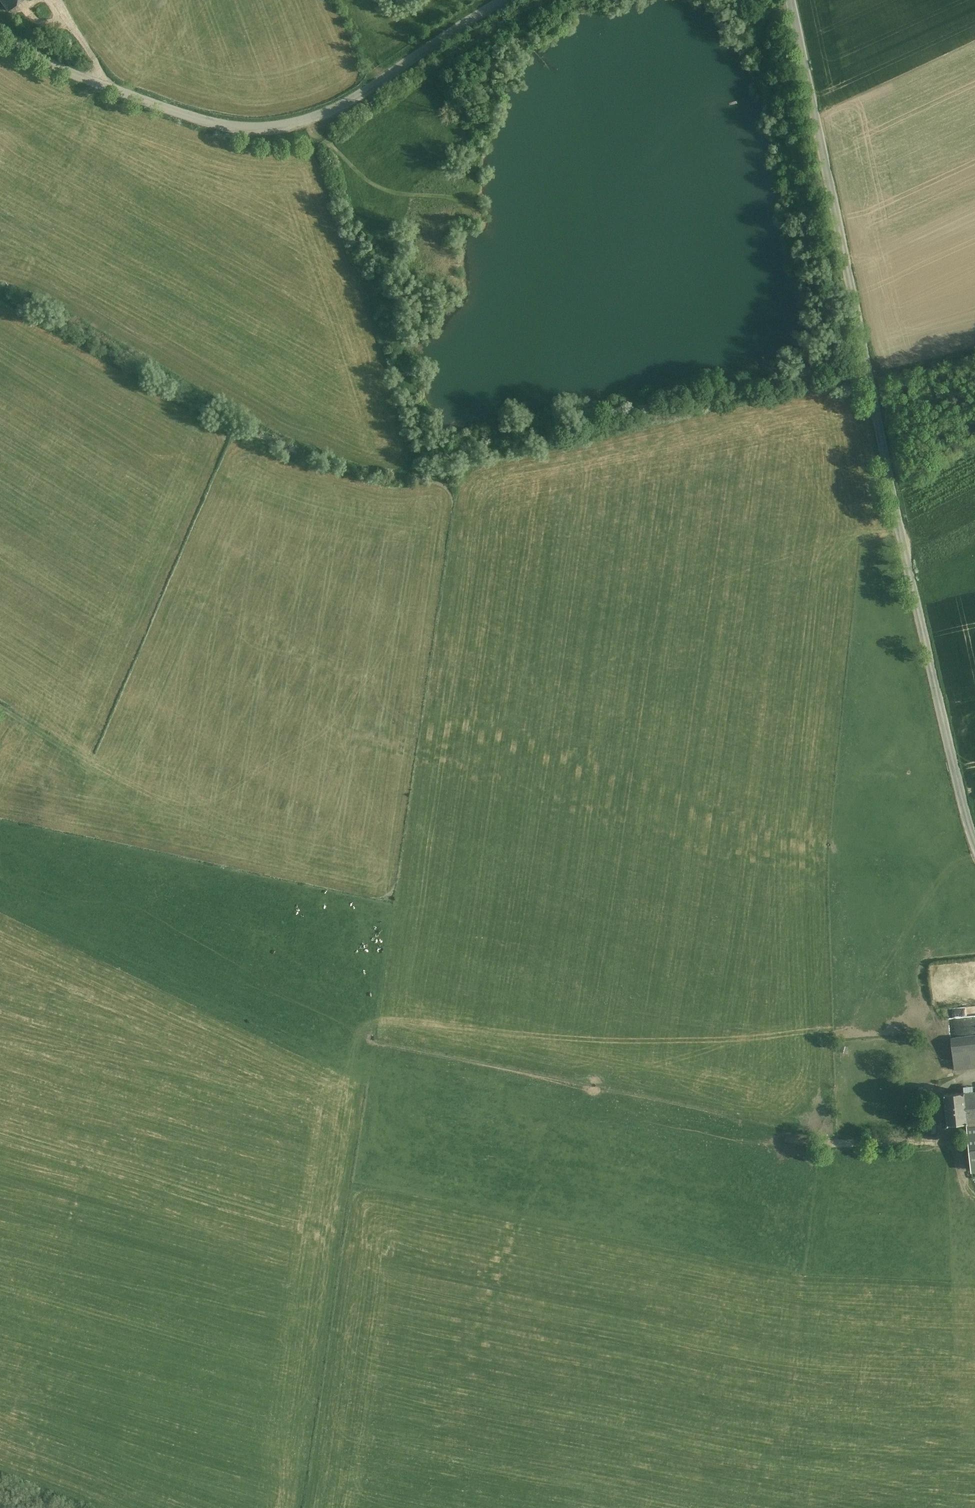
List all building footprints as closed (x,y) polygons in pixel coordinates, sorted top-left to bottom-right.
[(9,12),(25,0),(1,0),(9,12)] [(934,1006),(951,1038),(974,1035),(974,1002),(934,1006)] [(951,1038),(955,1069),(974,1067),(974,1035),(951,1038)] [(964,1092),(944,1094),(947,1125),(967,1123),(968,1123),(968,1122),(964,1093),(964,1092)] [(964,1093),(968,1122),(974,1121),(974,1092),(964,1093)]
